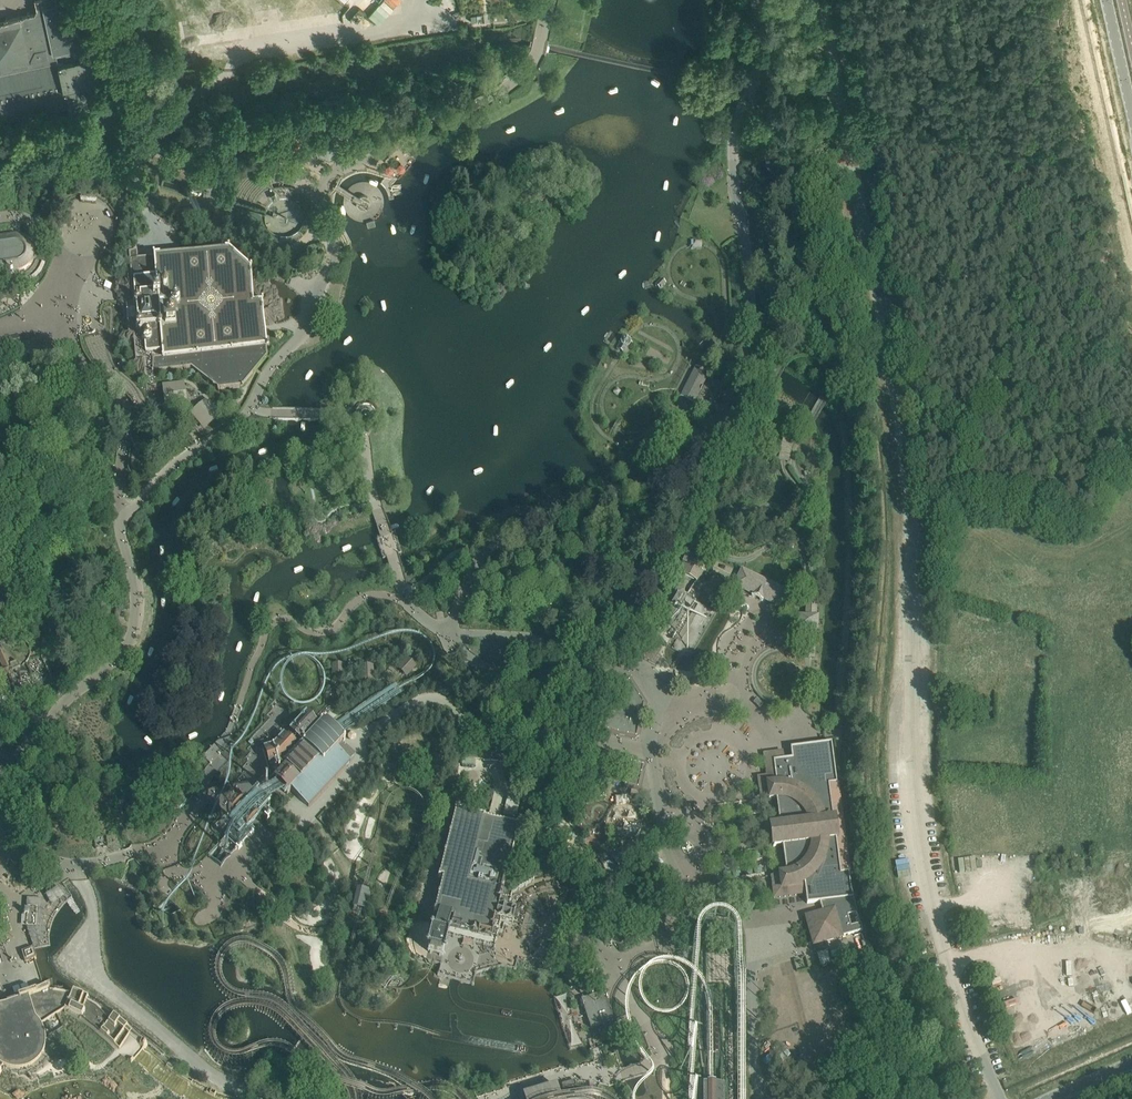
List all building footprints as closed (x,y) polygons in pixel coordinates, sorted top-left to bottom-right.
[(66,105),(69,118),(89,114),(96,118),(100,135),(127,129),(121,102),(104,105),(98,101),(96,90),(98,87),(100,83),(99,81),(116,78),(110,51),(92,55),(89,44),(90,44),(85,24),(80,25),(73,0),(35,0),(38,13),(2,21),(0,22),(0,119),(66,105)] [(369,17),(379,26),(401,0),(384,0),(369,17)] [(485,13),(476,13),(476,22),(485,22),(485,13)] [(339,155),(343,144),(342,140),(343,139),(352,142),(357,127),(335,119),(330,133),(326,131),(317,135),(313,145),(317,155),(328,160),(339,155)] [(268,206),(161,181),(159,188),(266,212),(266,210),(267,208),(268,206)] [(357,207),(360,209),(363,210),(367,208),(369,205),(370,202),(369,198),(366,196),(362,195),(358,196),(356,199),(355,203),(357,207)] [(288,197),(284,196),(280,197),(277,198),(273,200),(270,202),(268,206),(267,208),(266,210),(266,212),(266,216),(266,220),(268,223),(270,227),(272,229),(275,231),(279,233),(283,234),(286,234),(290,233),(294,231),(297,229),(299,226),(301,223),(303,220),(303,216),(303,212),(302,208),(300,205),(298,202),(295,199),(292,198),(288,197)] [(3,275),(10,274),(18,273),(22,272),(26,270),(31,266),(34,260),(35,253),(34,247),(30,241),(25,237),(19,235),(16,235),(12,234),(0,236),(0,276),(3,275)] [(129,251),(130,260),(131,270),(131,272),(132,279),(134,279),(134,284),(135,291),(135,292),(135,297),(134,297),(133,297),(134,303),(136,303),(136,306),(136,307),(136,309),(136,310),(136,311),(137,314),(137,315),(137,316),(137,317),(137,321),(136,321),(136,327),(142,326),(143,326),(146,325),(147,333),(145,333),(144,333),(144,334),(143,334),(143,335),(143,336),(142,336),(142,337),(142,338),(142,339),(143,341),(144,341),(145,342),(145,348),(146,352),(151,352),(157,351),(162,351),(162,356),(157,357),(155,357),(152,357),(153,368),(153,370),(161,370),(168,369),(183,368),(185,368),(191,367),(213,385),(218,389),(232,388),(236,388),(242,388),(257,369),(267,357),(266,347),(266,346),(266,343),(265,338),(264,326),(264,323),(262,300),(256,301),(253,301),(253,299),(251,279),(251,278),(250,269),(234,255),(228,251),(185,255),(180,255),(159,257),(158,257),(156,258),(154,258),(152,258),(144,259),(143,259),(141,259),(138,259),(137,256),(137,255),(137,252),(137,250),(136,250),(135,250),(134,250),(133,250),(132,250),(131,250),(130,251),(129,251)] [(33,267),(29,271),(31,275),(36,270),(40,262),(41,253),(37,253),(36,261),(33,267)] [(665,284),(661,279),(659,281),(655,285),(660,289),(663,286),(665,284)] [(627,337),(623,335),(615,348),(620,350),(624,353),(631,340),(627,337)] [(698,370),(695,368),(682,391),(678,397),(683,399),(686,401),(689,403),(693,405),(695,401),(707,379),(709,376),(705,373),(702,372),(698,370)] [(186,382),(164,384),(166,402),(166,407),(188,404),(186,382)] [(617,387),(612,393),(617,398),(622,392),(617,387)] [(192,411),(190,412),(204,430),(221,416),(207,399),(192,411)] [(731,423),(724,419),(718,428),(723,431),(720,435),(723,438),(726,434),(732,424),(731,423)] [(697,581),(702,570),(694,567),(698,558),(687,553),(684,559),(683,562),(678,560),(673,570),(697,581)] [(791,592),(742,569),(739,574),(736,581),(735,583),(734,585),(733,587),(783,610),(788,598),(791,592)] [(693,600),(693,599),(677,589),(674,595),(677,596),(676,597),(671,594),(666,602),(672,605),(670,609),(657,629),(651,625),(645,635),(651,639),(651,640),(653,641),(657,643),(658,641),(666,645),(666,644),(659,640),(686,596),(693,600)] [(636,599),(628,599),(628,606),(641,606),(641,596),(636,596),(636,599)] [(803,616),(797,616),(797,632),(802,632),(805,632),(804,660),(809,660),(816,660),(817,632),(819,633),(820,617),(817,617),(818,598),(812,598),(806,598),(806,616),(803,616)] [(686,632),(681,641),(677,639),(671,648),(681,654),(688,658),(716,612),(699,602),(694,610),(698,613),(686,632)] [(0,643),(9,665),(18,661),(20,664),(29,660),(29,659),(30,658),(31,656),(31,654),(31,651),(31,649),(30,646),(29,644),(27,642),(29,640),(29,638),(29,635),(27,633),(25,632),(22,631),(19,632),(17,635),(17,637),(14,637),(9,638),(6,640),(0,643)] [(11,671),(0,644),(0,676),(11,671)] [(17,661),(10,665),(13,671),(20,668),(17,661)] [(616,690),(614,698),(607,696),(600,729),(631,736),(633,739),(635,739),(638,737),(639,735),(637,732),(643,705),(628,680),(616,690)] [(389,699),(400,694),(397,686),(386,691),(389,699)] [(30,711),(29,711),(28,715),(29,715),(34,717),(33,718),(34,719),(36,711),(35,713),(33,712),(33,710),(33,709),(34,707),(33,706),(32,706),(30,708),(31,708),(30,711)] [(267,748),(267,749),(267,751),(272,766),(273,766),(278,765),(279,767),(280,767),(280,764),(284,763),(284,764),(284,765),(285,765),(286,767),(287,767),(288,768),(289,769),(286,773),(282,778),(279,781),(276,784),(277,785),(278,786),(279,787),(287,795),(287,794),(290,791),(291,790),(295,794),(309,807),(351,762),(349,761),(340,752),(346,746),(345,745),(345,746),(344,745),(342,743),(343,742),(344,741),(346,740),(345,739),(344,738),(343,738),(343,737),(341,736),(342,736),(341,736),(341,735),(340,735),(330,725),(329,725),(328,724),(328,723),(326,722),(325,720),(323,722),(323,723),(319,726),(318,727),(316,725),(306,716),(300,723),(294,728),(290,733),(291,733),(292,734),(292,735),(291,735),(287,739),(286,738),(284,736),(276,743),(274,746),(273,743),(272,744),(271,744),(272,747),(267,748)] [(356,732),(347,740),(351,743),(359,735),(356,732)] [(463,758),(489,760),(489,756),(490,748),(490,746),(464,744),(463,758)] [(837,784),(832,744),(791,748),(791,759),(774,761),(776,786),(778,803),(780,823),(769,825),(769,829),(770,839),(771,849),(782,848),(786,871),(778,873),(780,891),(805,889),(806,903),(819,902),(822,911),(804,916),(812,947),(844,939),(843,937),(863,931),(860,924),(851,926),(848,916),(858,913),(852,891),(849,872),(841,873),(829,785),(837,784)] [(265,777),(256,786),(261,791),(264,793),(265,795),(266,795),(274,787),(275,786),(272,783),(271,782),(270,781),(269,780),(267,778),(266,777),(265,777)] [(770,799),(771,804),(778,803),(776,786),(769,786),(770,799)] [(174,803),(181,809),(190,798),(184,793),(174,803)] [(499,820),(456,809),(439,876),(443,877),(430,930),(429,930),(429,932),(431,933),(431,932),(434,933),(435,934),(434,937),(432,937),(428,952),(426,958),(445,964),(446,958),(448,951),(449,949),(463,953),(475,956),(497,951),(500,937),(501,934),(512,935),(514,928),(515,916),(507,915),(510,899),(500,896),(501,893),(519,825),(499,820)] [(242,819),(226,835),(239,848),(255,831),(242,819)] [(37,928),(26,927),(32,949),(35,948),(50,946),(50,940),(49,936),(50,932),(52,926),(53,922),(55,917),(57,913),(60,910),(62,907),(64,904),(67,902),(76,914),(80,912),(65,885),(63,882),(42,896),(27,896),(27,902),(29,904),(37,905),(37,928)] [(682,891),(668,887),(667,893),(669,894),(668,895),(668,897),(677,899),(678,898),(678,896),(680,897),(681,894),(682,891)] [(360,895),(353,894),(349,911),(356,912),(364,914),(367,897),(360,895)] [(26,927),(37,928),(37,905),(29,904),(28,911),(24,911),(24,916),(27,916),(26,927)] [(691,946),(679,946),(678,954),(691,955),(691,946)] [(22,952),(25,962),(36,959),(32,949),(27,951),(22,952)] [(3,1070),(9,1072),(14,1072),(21,1072),(27,1070),(34,1066),(38,1062),(42,1057),(43,1053),(44,1048),(45,1042),(44,1035),(42,1030),(39,1026),(64,1010),(77,1016),(85,1021),(93,1027),(101,1034),(111,1041),(129,1056),(126,1060),(129,1062),(131,1065),(135,1061),(147,1071),(156,1059),(144,1050),(147,1046),(113,1018),(111,1021),(110,1022),(96,1010),(91,1006),(87,1004),(77,999),(72,996),(62,993),(56,992),(50,992),(48,985),(41,987),(27,992),(16,995),(17,1000),(12,1002),(0,1005),(1,1006),(0,1006),(0,1075),(3,1070)] [(581,1001),(591,1029),(614,1021),(607,1001),(604,993),(581,1001)] [(827,1020),(837,1018),(836,1010),(825,1012),(827,1020)] [(705,1083),(704,1098),(721,1098),(721,1083),(717,1083),(716,1083),(709,1083),(705,1083)] [(523,1098),(524,1098),(563,1098),(562,1095),(559,1087),(556,1088),(523,1098)]
